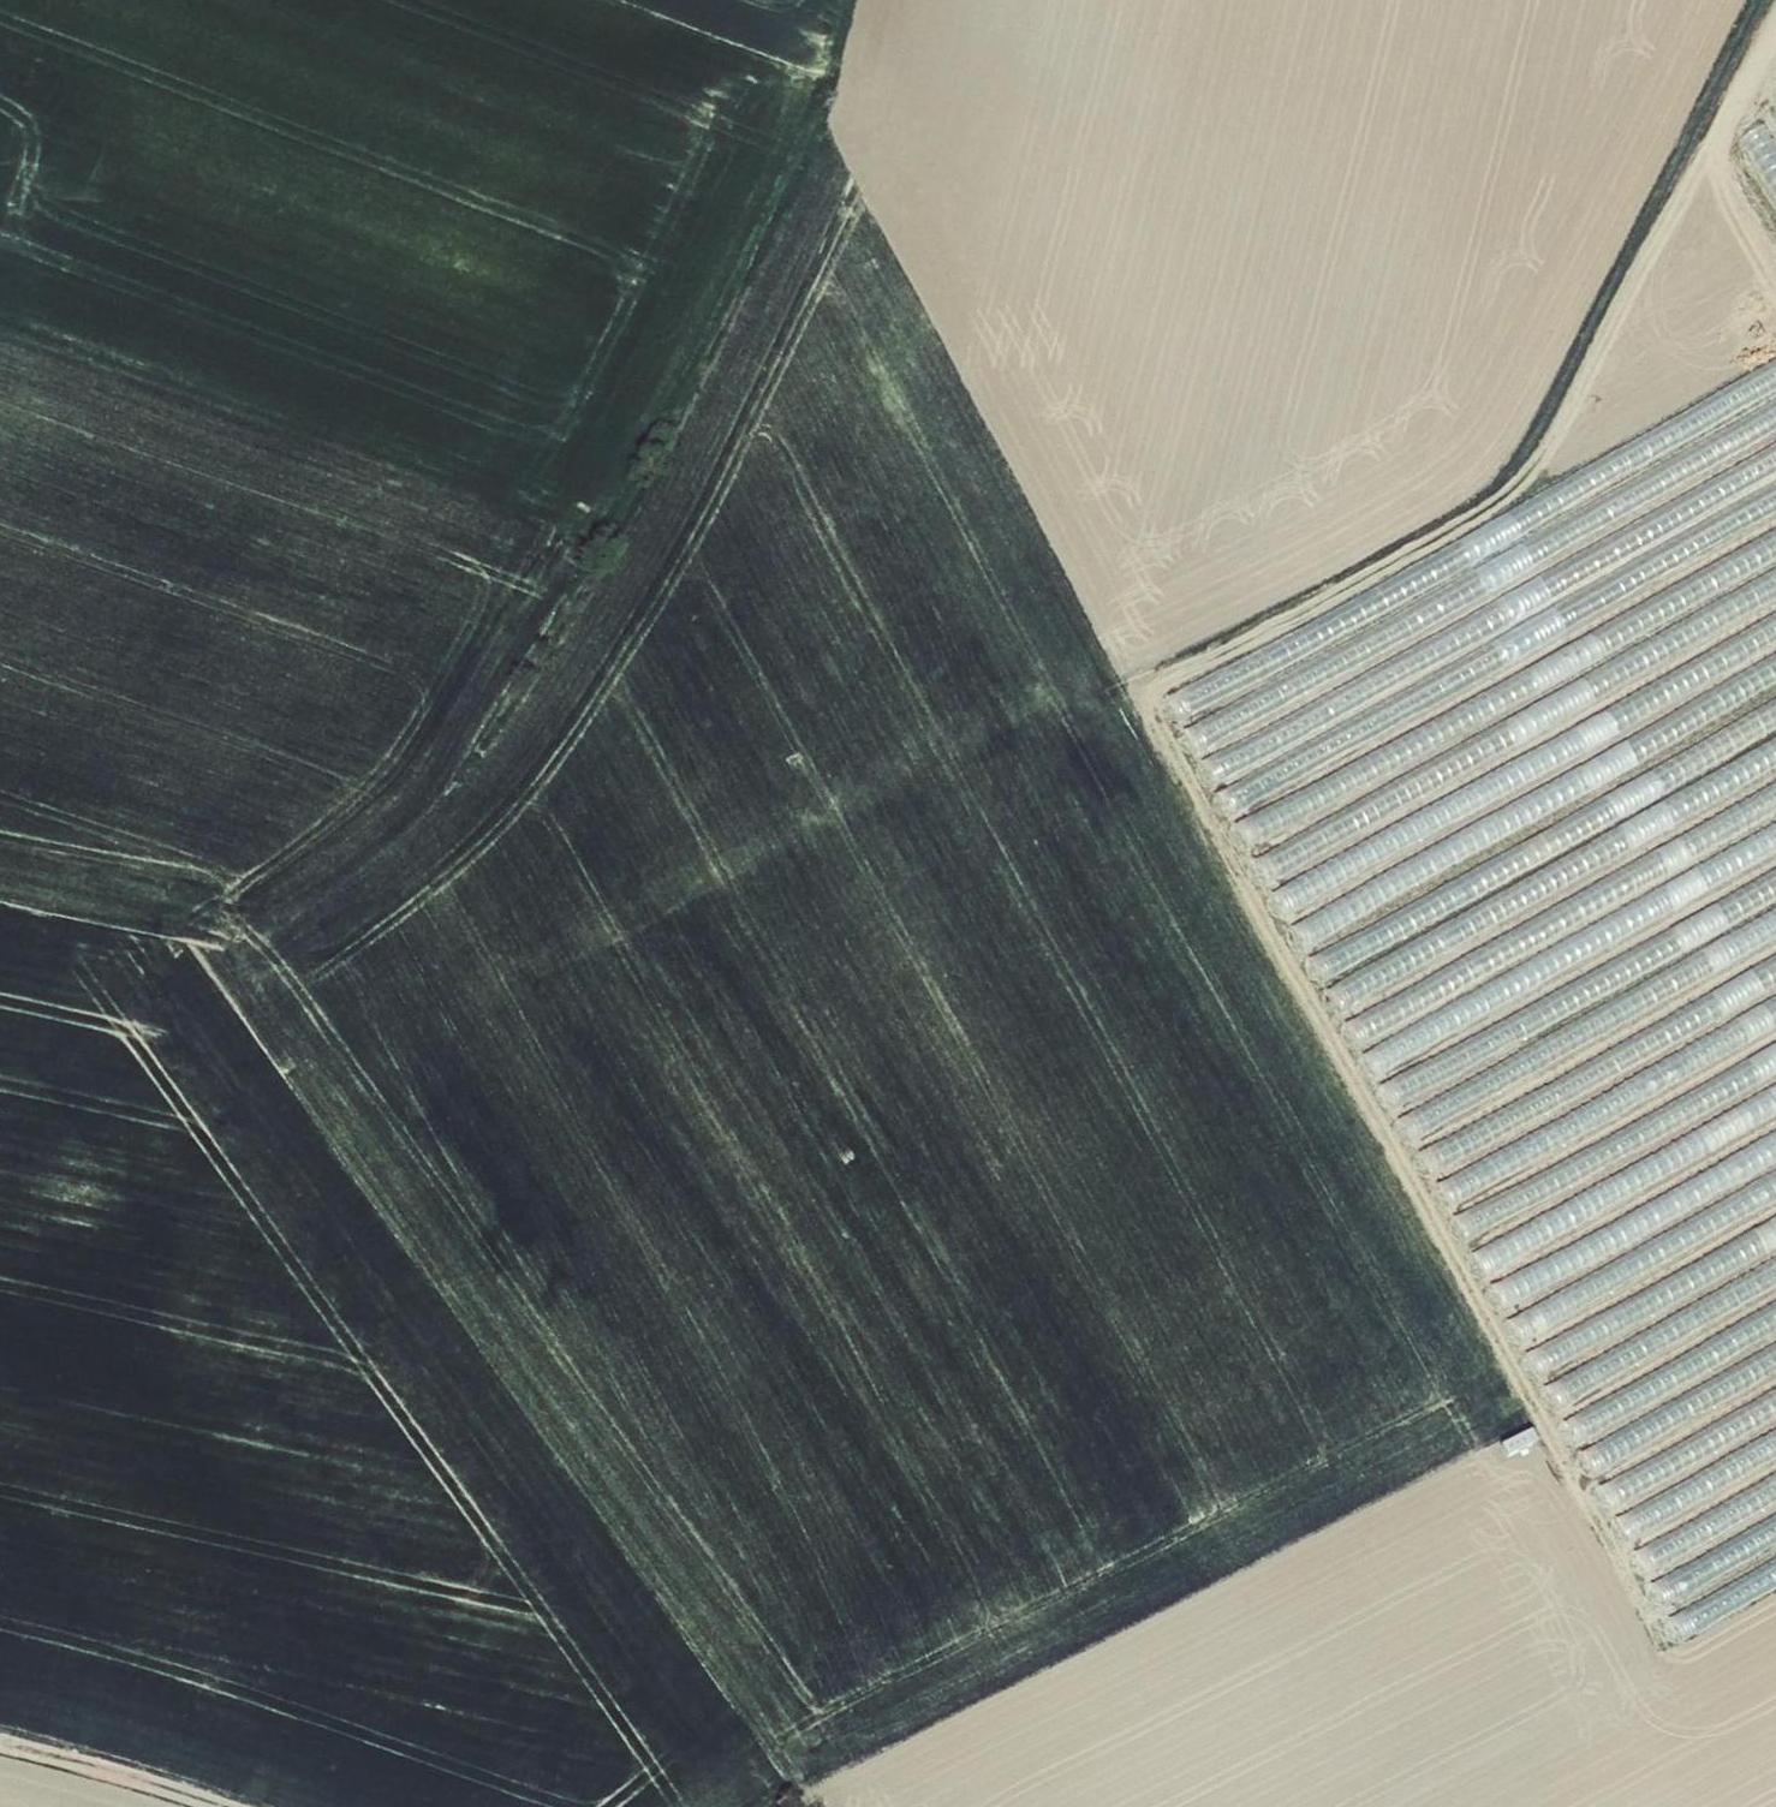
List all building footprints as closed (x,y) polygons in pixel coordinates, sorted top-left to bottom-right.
[(784,1806),(796,1806),(789,1795),(780,1802),(784,1806)]
